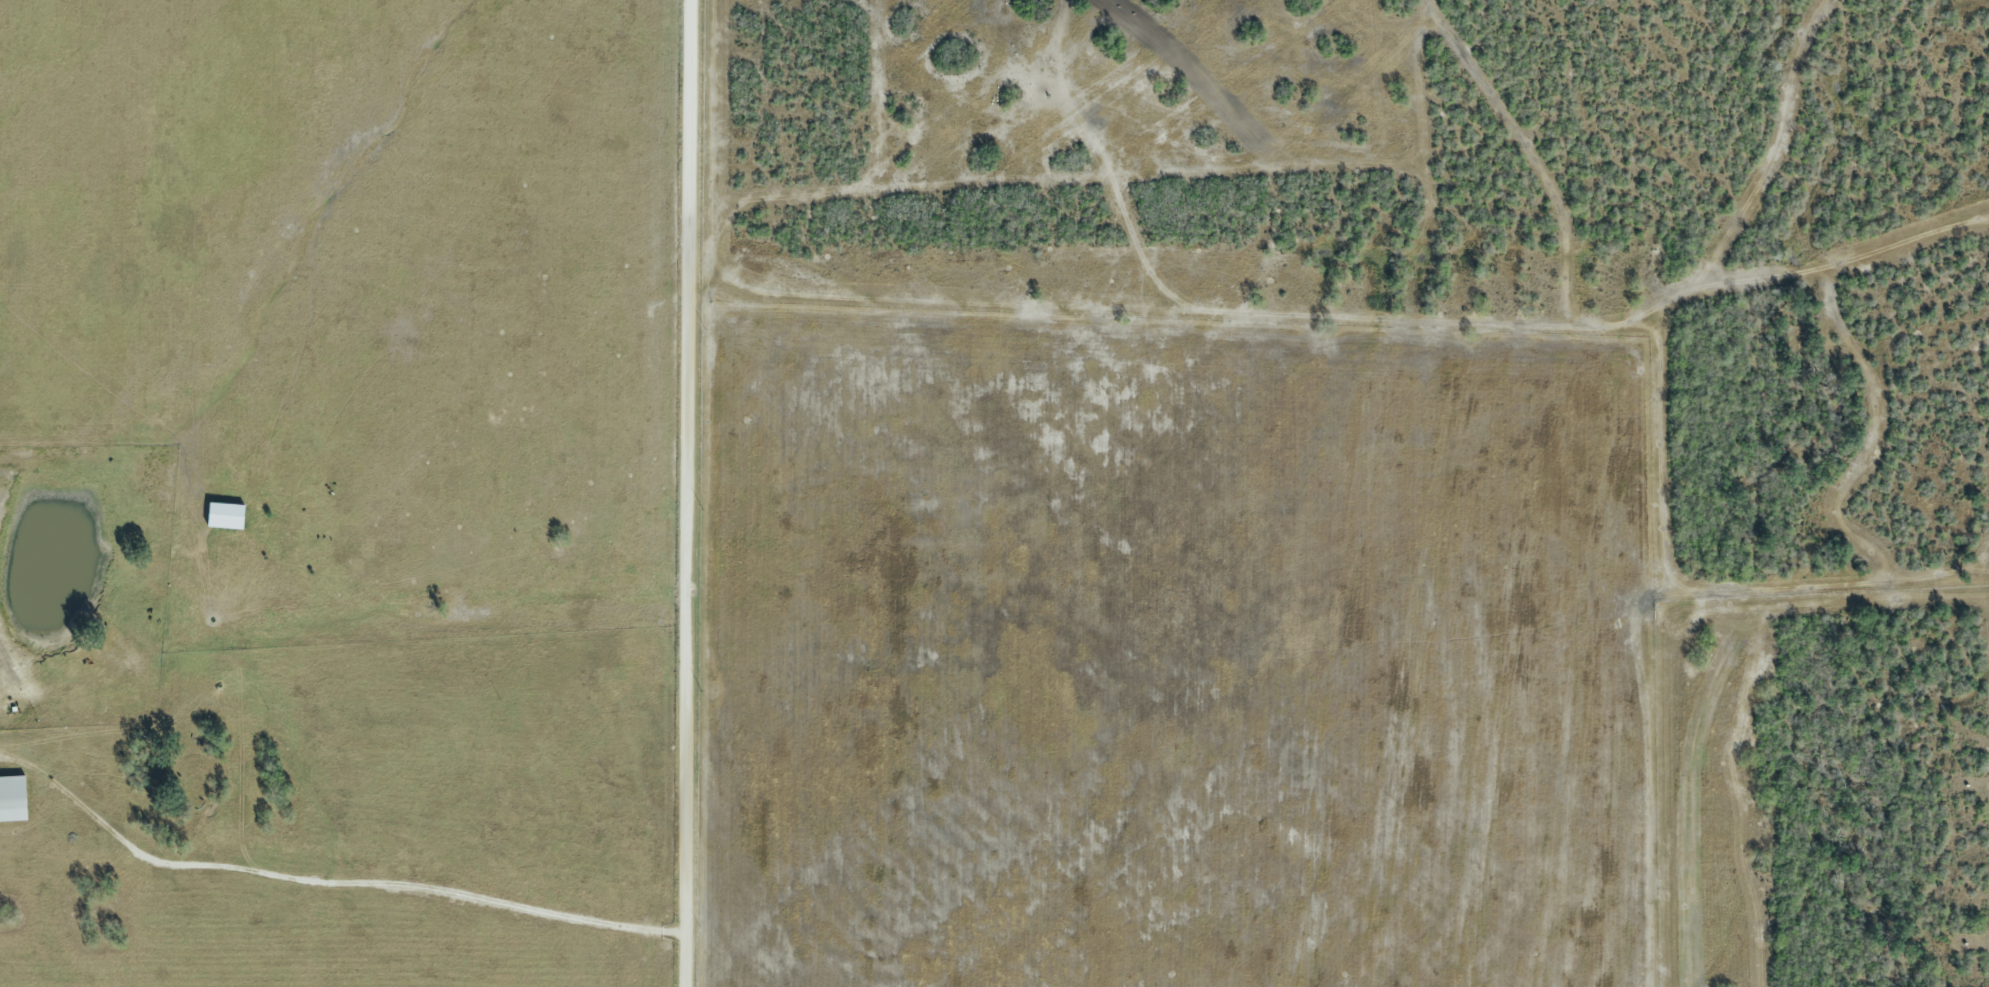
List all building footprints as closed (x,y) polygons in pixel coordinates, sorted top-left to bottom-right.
[(21,775),(0,775),(0,820),(23,819),(21,775)]
